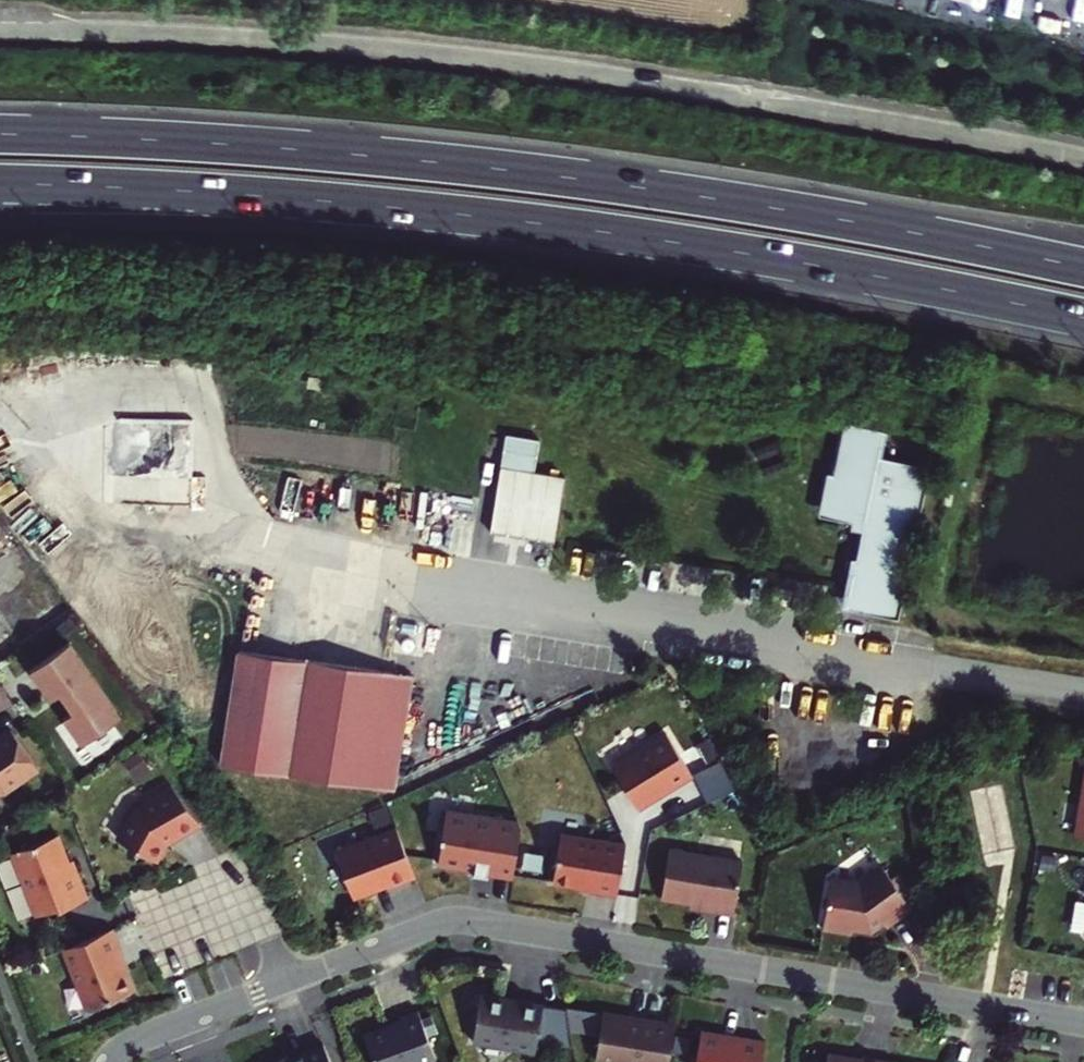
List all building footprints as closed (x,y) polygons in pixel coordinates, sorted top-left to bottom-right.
[(845,592),(905,601),(929,446),(880,438),(882,426),(839,419),(832,460),(826,458),(820,501),(851,506),(850,512),(863,515),(859,545),(853,543),(845,592)] [(504,433),(487,531),(553,542),(565,477),(533,471),(538,439),(504,433)] [(379,658),(205,642),(194,756),(369,772),(379,658)] [(103,719),(53,648),(16,675),(35,703),(45,696),(56,714),(49,721),(67,748),(103,719)] [(14,731),(0,743),(0,793),(8,792),(42,765),(14,731)] [(689,777),(663,735),(610,766),(630,800),(657,784),(662,793),(689,777)] [(714,762),(706,745),(694,750),(702,768),(714,762)] [(1075,833),(1083,835),(1083,775),(1075,833)] [(199,822),(171,784),(162,789),(144,800),(146,804),(134,810),(117,839),(154,860),(166,841),(199,822)] [(384,807),(369,812),(375,828),(390,822),(384,807)] [(521,822),(446,810),(437,865),(473,871),(472,873),(487,875),(487,873),(512,877),(521,822)] [(375,884),(385,881),(386,882),(387,884),(388,884),(389,885),(390,885),(391,885),(394,884),(415,876),(396,828),(335,851),(353,896),(373,888),(375,884)] [(620,831),(604,839),(625,843),(625,842),(620,831)] [(604,839),(560,832),(553,879),(574,883),(578,880),(588,882),(588,883),(588,885),(589,887),(590,887),(617,892),(625,843),(604,839)] [(54,835),(9,853),(35,915),(55,908),(55,910),(84,899),(68,861),(65,862),(54,835)] [(541,853),(525,850),(522,867),(538,869),(541,853)] [(668,851),(660,899),(714,908),(713,912),(732,915),(741,863),(668,851)] [(857,884),(829,880),(821,931),(851,935),(851,931),(869,934),(882,924),(885,929),(910,910),(880,868),(857,884)] [(116,953),(107,930),(59,949),(84,1010),(128,992),(120,972),(117,970),(112,960),(115,959),(115,958),(116,957),(117,956),(117,955),(117,954),(116,953)] [(576,1030),(572,1008),(468,991),(460,1038),(523,1049),(525,1037),(561,1042),(558,1027),(576,1030)] [(353,1025),(370,1061),(389,1061),(427,1046),(407,999),(389,1007),(390,1010),(353,1025)] [(576,1030),(598,1033),(594,1059),(609,1061),(668,1061),(674,1025),(572,1008),(576,1030)] [(701,1031),(696,1061),(762,1061),(765,1040),(736,1035),(735,1039),(724,1037),(721,1034),(701,1031)] [(264,1061),(327,1061),(320,1045),(286,1058),(285,1054),(264,1061)]
